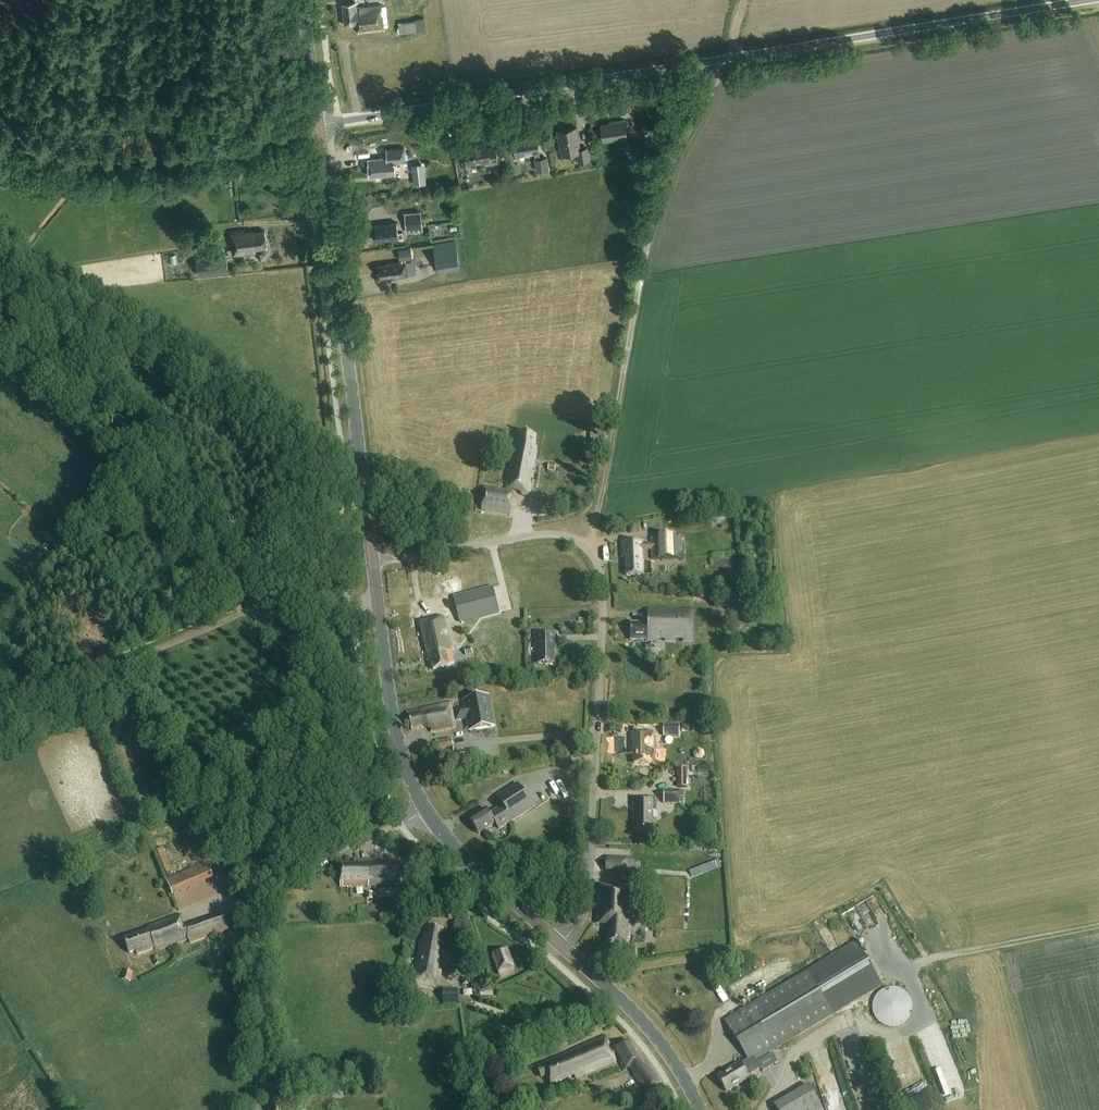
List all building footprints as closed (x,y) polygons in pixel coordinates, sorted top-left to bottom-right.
[(345,26),(357,24),(359,33),(384,30),(384,27),(388,27),(385,6),(382,7),(382,5),(356,8),(356,4),(358,3),(358,0),(353,0),(354,3),(342,4),(345,26)] [(400,33),(425,29),(423,18),(398,22),(400,33)] [(603,141),(626,138),(624,121),(609,123),(609,125),(601,126),(603,141)] [(578,163),(590,161),(588,147),(580,149),(579,141),(581,141),(580,136),(578,137),(577,127),(557,130),(561,156),(577,153),(578,163)] [(539,159),(539,154),(536,137),(512,140),(515,157),(534,154),(536,173),(549,170),(547,158),(539,159)] [(637,140),(627,141),(629,155),(639,153),(637,140)] [(485,168),(498,166),(495,148),(488,149),(487,144),(473,145),(473,147),(464,148),(466,165),(485,162),(485,168)] [(367,170),(368,174),(369,175),(369,177),(388,176),(388,175),(395,175),(394,163),(405,163),(404,149),(386,150),(386,160),(368,161),(369,169),(367,170)] [(425,164),(412,166),(414,190),(428,188),(425,164)] [(407,233),(422,231),(421,213),(405,214),(407,233)] [(402,233),(398,234),(397,223),(374,226),(376,242),(398,240),(403,239),(402,233)] [(254,250),(267,249),(264,231),(245,234),(244,231),(231,233),(234,257),(255,255),(254,250)] [(460,270),(455,241),(433,244),(438,273),(460,270)] [(393,279),(408,277),(406,262),(405,262),(405,260),(412,259),(411,250),(399,251),(400,261),(401,261),(401,263),(388,264),(388,266),(379,267),(380,278),(392,276),(393,279)] [(198,276),(227,272),(225,256),(196,260),(198,276)] [(515,434),(505,492),(486,488),(483,510),(508,514),(512,489),(521,490),(521,496),(529,497),(535,463),(534,462),(536,448),(533,448),(535,437),(515,434)] [(651,544),(643,544),(643,542),(621,543),(621,559),(625,559),(626,576),(644,576),(644,575),(655,575),(654,564),(643,564),(643,552),(651,551),(651,560),(658,559),(658,561),(674,561),(674,559),(682,559),(682,537),(673,537),(658,537),(658,538),(651,538),(651,544)] [(27,565),(34,572),(49,555),(42,548),(27,565)] [(737,561),(737,551),(712,553),(712,563),(737,561)] [(737,588),(736,573),(726,574),(727,579),(722,579),(723,589),(737,588)] [(459,623),(460,623),(499,614),(492,588),(453,597),(459,623)] [(630,624),(630,640),(645,641),(645,642),(658,642),(658,640),(665,640),(665,642),(675,642),(675,640),(682,640),(682,642),(693,642),(693,611),(648,610),(648,624),(630,624)] [(453,650),(445,617),(418,624),(426,661),(430,660),(432,671),(454,665),(451,651),(453,650)] [(556,651),(556,641),(555,641),(555,636),(555,633),(535,634),(535,640),(536,640),(536,644),(535,644),(535,649),(538,649),(538,665),(554,665),(554,651),(556,651)] [(471,648),(464,649),(466,656),(473,654),(471,648)] [(495,727),(494,722),(489,696),(463,701),(464,709),(454,711),(455,712),(452,712),(450,703),(421,710),(407,713),(410,731),(422,728),(431,731),(431,734),(455,729),(453,716),(455,716),(456,721),(466,719),(469,732),(495,727)] [(694,731),(703,731),(703,722),(694,722),(694,731)] [(663,736),(678,736),(678,725),(663,726),(663,736)] [(651,748),(653,748),(653,732),(631,732),(631,741),(634,741),(634,747),(632,747),(632,755),(633,755),(634,764),(651,764),(651,748)] [(454,751),(452,739),(436,742),(438,754),(454,751)] [(478,758),(476,750),(469,751),(471,759),(478,758)] [(686,789),(685,769),(676,769),(676,789),(686,789)] [(502,806),(489,815),(486,810),(469,821),(478,835),(495,824),(499,831),(513,822),(512,821),(533,809),(517,785),(496,797),(502,806)] [(680,804),(680,792),(680,791),(663,791),(663,804),(680,804)] [(655,797),(632,797),(632,805),(635,805),(635,812),(632,812),(632,820),(635,820),(635,832),(655,832),(655,826),(652,826),(652,819),(655,819),(655,797)] [(295,839),(292,822),(284,823),(287,841),(295,839)] [(166,846),(160,848),(164,861),(170,859),(166,846)] [(626,858),(606,857),(605,873),(626,874),(626,873),(632,873),(632,857),(626,858)] [(375,859),(353,859),(353,864),(341,864),(341,887),(408,886),(407,860),(399,860),(399,861),(391,861),(391,860),(381,860),(382,863),(375,863),(375,859)] [(206,863),(166,880),(172,895),(212,877),(206,863)] [(707,865),(693,870),(696,879),(710,873),(707,865)] [(595,925),(608,925),(607,942),(625,943),(625,939),(629,939),(632,888),(598,886),(595,925)] [(843,912),(853,929),(867,921),(858,904),(843,912)] [(180,916),(148,928),(149,930),(124,939),(128,953),(134,951),(136,955),(154,949),(155,950),(188,940),(190,944),(206,938),(206,937),(210,936),(211,937),(227,930),(227,927),(223,915),(184,929),(180,916)] [(440,943),(443,931),(424,928),(422,940),(420,940),(411,983),(435,988),(437,978),(439,978),(441,971),(436,971),(438,963),(442,964),(445,944),(440,943)] [(855,942),(806,971),(724,1020),(747,1059),(740,1064),(717,1077),(726,1093),(749,1079),(748,1077),(761,1069),(756,1061),(764,1056),(882,986),(855,942)] [(490,955),(498,976),(500,980),(516,973),(515,970),(507,950),(490,955)] [(161,963),(158,957),(153,959),(155,966),(161,963)] [(122,971),(120,979),(129,981),(131,973),(122,971)] [(471,990),(483,990),(482,980),(471,980),(471,990)] [(729,1000),(720,986),(714,990),(723,1004),(729,1000)] [(445,1003),(461,1003),(461,988),(446,987),(445,1003)] [(911,1012),(909,1000),(901,991),(889,988),(878,993),(871,1004),(873,1016),(881,1025),(893,1028),(904,1023),(911,1012)] [(560,1046),(567,1043),(565,1036),(558,1039),(560,1046)] [(575,1080),(615,1062),(605,1037),(571,1051),(572,1053),(536,1067),(540,1078),(547,1075),(551,1085),(574,1076),(575,1080)] [(645,1094),(660,1083),(647,1065),(644,1068),(641,1063),(629,1040),(612,1050),(622,1071),(629,1069),(633,1075),(632,1076),(645,1094)] [(844,1084),(824,1088),(829,1109),(850,1109),(844,1084)] [(808,1085),(773,1106),(776,1109),(823,1109),(808,1085)] [(287,1101),(268,1104),(269,1109),(288,1109),(287,1101)]
